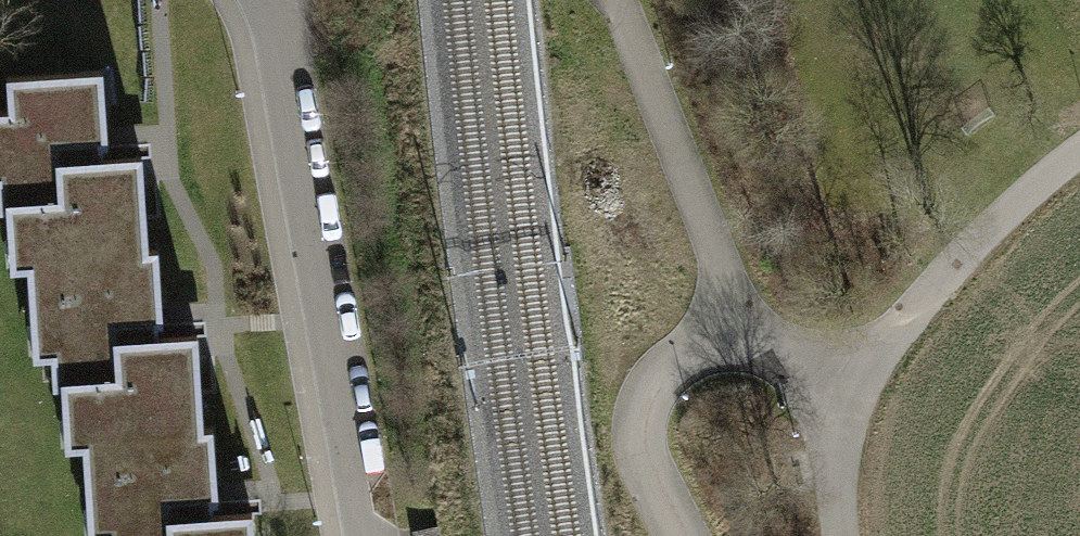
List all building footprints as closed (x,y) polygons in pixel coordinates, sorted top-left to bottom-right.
[(29,289),(97,285),(95,254),(147,251),(142,156),(99,159),(99,153),(98,146),(107,146),(106,142),(102,72),(7,77),(9,111),(0,112),(0,211),(7,210),(8,235),(10,235),(26,234),(28,269),(29,289)] [(151,140),(106,142),(107,146),(98,146),(99,153),(99,159),(142,156),(151,156),(151,140)] [(26,234),(10,235),(11,269),(28,269),(26,234)] [(84,447),(85,467),(152,463),(150,432),(203,429),(197,336),(197,334),(154,337),(154,329),(153,324),(162,323),(162,322),(158,250),(147,251),(95,254),(97,285),(29,289),(31,322),(49,321),(52,358),(53,386),(62,385),(64,413),(82,412),(84,447)] [(206,320),(162,322),(162,323),(153,324),(154,329),(154,337),(197,334),(197,336),(206,336),(206,320)] [(49,321),(31,322),(32,358),(52,358),(49,321)] [(82,412),(64,413),(66,447),(84,447),(82,412)] [(203,429),(150,432),(152,463),(85,467),(87,500),(88,500),(104,499),(106,534),(106,535),(254,535),(252,513),(252,512),(209,515),(209,508),(208,502),(217,501),(216,500),(212,428),(203,429)] [(260,497),(216,500),(217,501),(208,502),(209,508),(209,515),(252,512),(252,513),(261,513),(260,497)] [(90,534),(106,534),(104,499),(88,500),(90,534)]
